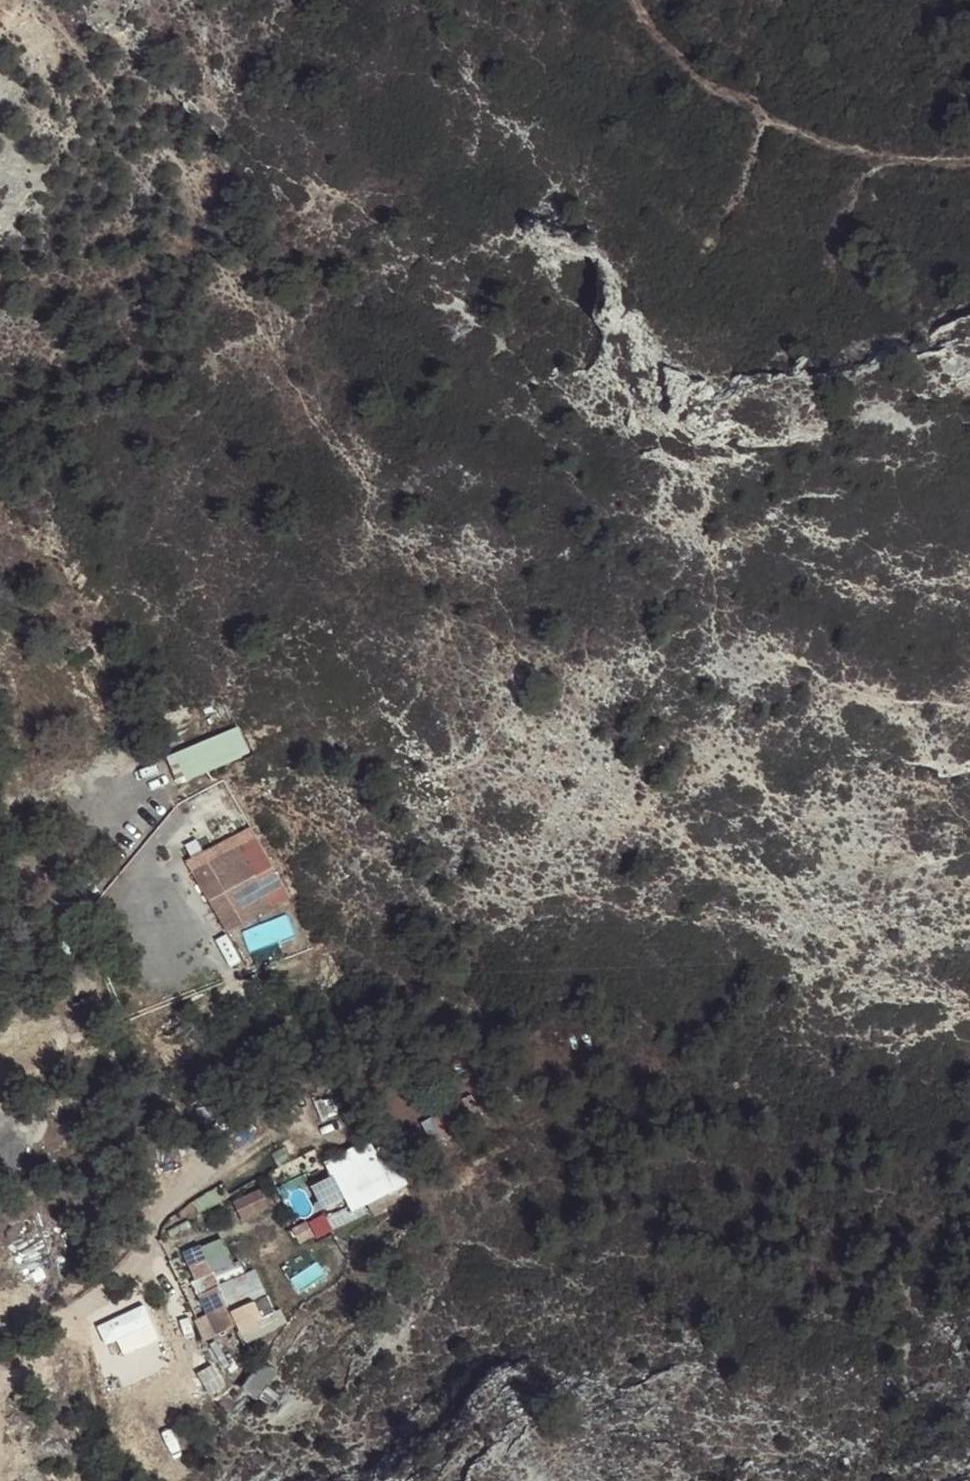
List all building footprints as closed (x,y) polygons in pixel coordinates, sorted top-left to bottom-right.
[(177,748),(187,778),(253,755),(243,725),(177,748)] [(289,882),(244,833),(224,851),(238,866),(240,864),(271,898),(289,882)] [(288,917),(246,930),(251,947),(293,933),(288,917)] [(381,1134),(331,1159),(357,1210),(406,1185),(381,1134)] [(337,1175),(316,1185),(328,1210),(349,1200),(337,1175)] [(265,1184),(237,1200),(248,1219),(276,1203),(265,1184)] [(264,1397),(278,1367),(262,1360),(249,1391),(264,1397)]
